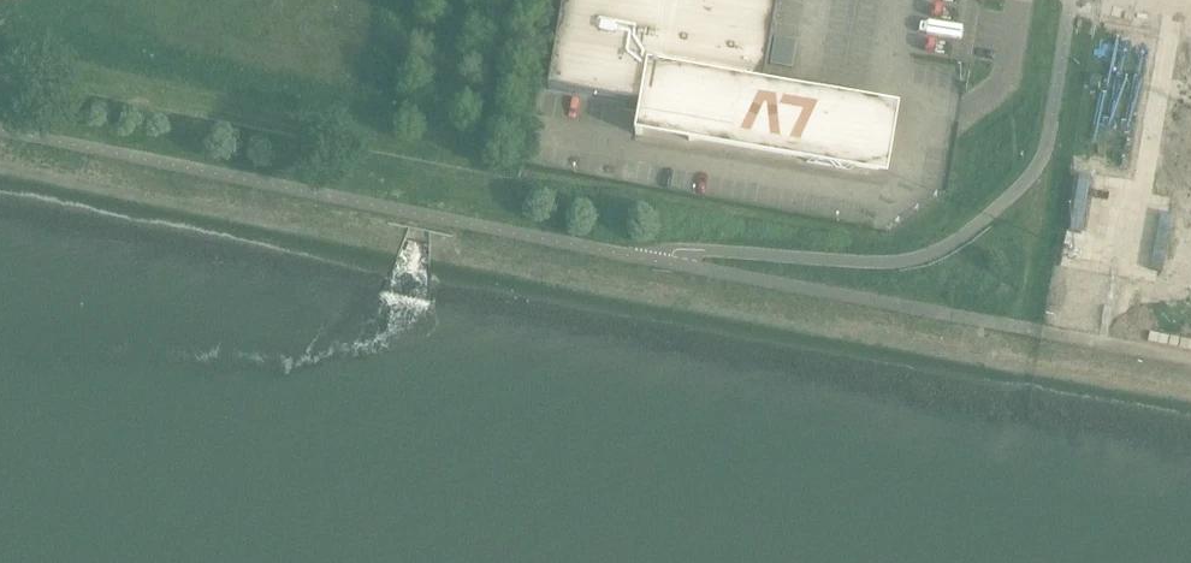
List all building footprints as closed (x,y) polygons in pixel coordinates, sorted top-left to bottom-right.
[(549,90),(643,106),(640,127),(866,166),(875,113),(764,94),(779,0),(564,0),(549,90)] [(773,65),(794,68),(798,39),(777,36),(773,65)] [(1180,99),(1183,100),(1183,99),(1190,100),(1190,60),(1180,99)] [(1178,162),(1180,162),(1182,159),(1183,159),(1184,155),(1190,156),(1190,116),(1178,162)]
